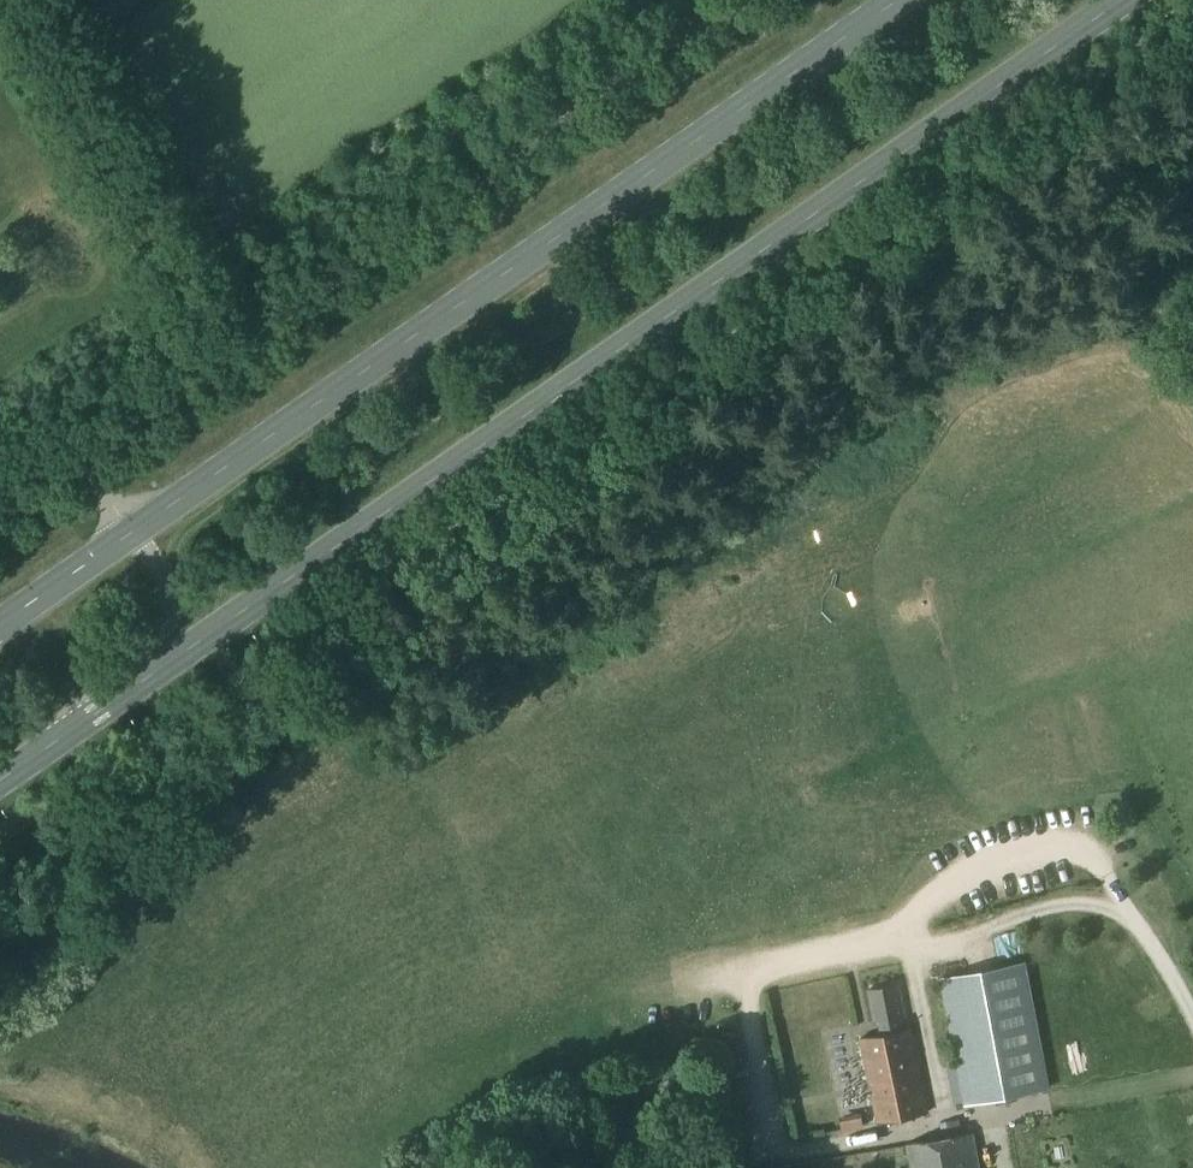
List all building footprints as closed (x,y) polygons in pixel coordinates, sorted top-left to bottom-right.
[(1025,964),(940,980),(964,1105),(1049,1089),(1025,964)] [(881,1034),(860,1039),(870,1083),(872,1083),(874,1093),(872,1094),(878,1124),(928,1113),(910,1028),(907,1029),(898,984),(868,991),(875,1022),(879,1021),(881,1034)] [(907,1145),(911,1167),(980,1167),(974,1134),(907,1145)]
